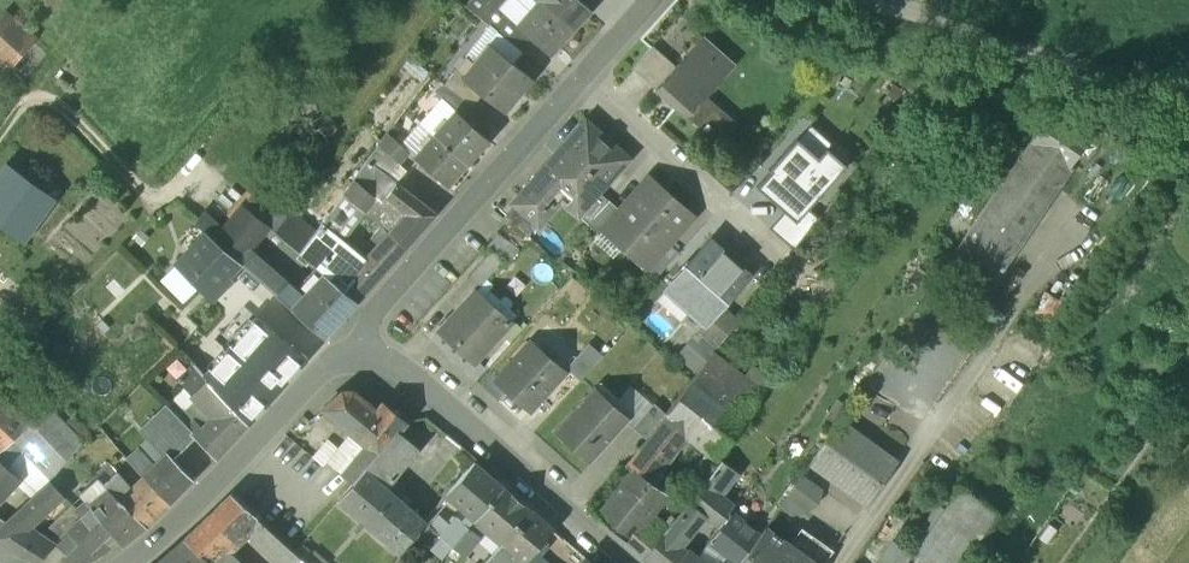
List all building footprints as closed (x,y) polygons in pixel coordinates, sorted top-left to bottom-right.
[(477,15),(510,43),(522,30),(518,26),(519,26),(500,9),(509,0),(490,0),(477,15)] [(542,0),(541,0),(541,1),(519,26),(518,26),(522,30),(551,55),(574,29),(542,0)] [(574,29),(591,9),(581,0),(542,0),(574,29)] [(0,19),(0,62),(9,70),(34,41),(4,15),(0,19)] [(676,66),(656,89),(657,89),(706,133),(725,112),(707,96),(734,65),(702,37),(676,66)] [(653,45),(633,68),(656,89),(657,89),(656,89),(676,66),(653,45)] [(531,78),(494,47),(478,66),(468,57),(454,73),(483,96),(502,112),(531,78)] [(483,96),(454,73),(444,85),(451,91),(473,109),(483,96)] [(473,109),(451,91),(443,102),(455,113),(456,112),(463,118),(473,109)] [(463,118),(456,112),(455,113),(435,135),(467,164),(488,141),(463,118)] [(1085,136),(1050,112),(1030,141),(1065,165),(1085,136)] [(583,125),(523,192),(542,209),(561,188),(584,208),(585,209),(600,192),(629,159),(611,143),(607,146),(583,125)] [(409,152),(388,134),(379,145),(398,162),(398,163),(409,152)] [(467,164),(435,135),(415,158),(447,187),(467,164)] [(785,212),(797,222),(809,208),(847,164),(827,147),(818,157),(796,138),(769,169),(772,171),(757,188),(785,212)] [(1065,165),(1030,141),(949,261),(983,285),(1065,165)] [(379,145),(367,161),(386,176),(398,162),(379,145)] [(386,176),(367,161),(352,182),(353,184),(345,195),(365,213),(381,192),(387,196),(396,183),(386,176)] [(0,176),(0,226),(22,242),(54,199),(9,165),(0,176)] [(621,211),(602,232),(603,233),(645,270),(693,216),(674,200),(671,203),(647,182),(621,211)] [(419,202),(396,183),(387,196),(408,214),(419,202)] [(253,192),(222,230),(247,252),(249,249),(279,214),(253,192)] [(542,209),(523,192),(519,197),(521,199),(515,205),(538,226),(545,218),(539,213),(542,209)] [(600,192),(585,209),(584,208),(578,214),(590,225),(610,201),(600,192)] [(365,213),(345,195),(322,225),(336,237),(342,242),(365,213)] [(610,201),(590,225),(601,235),(603,233),(602,232),(621,211),(610,201)] [(408,214),(391,235),(406,248),(435,215),(419,202),(408,214)] [(538,226),(515,205),(506,216),(529,236),(538,226)] [(770,229),(793,249),(819,217),(809,208),(797,222),(785,212),(770,229)] [(222,230),(202,213),(194,222),(243,266),(279,298),(289,285),(249,249),(247,252),(222,230)] [(308,237),(286,219),(276,232),(297,250),(308,237)] [(322,225),(300,253),(314,265),(336,237),(322,225)] [(391,235),(381,226),(371,240),(380,247),(395,261),(406,248),(391,235)] [(243,266),(206,233),(176,264),(206,293),(211,298),(229,281),(243,266)] [(520,250),(498,233),(487,247),(509,264),(520,250)] [(342,242),(336,237),(314,265),(358,302),(395,261),(380,247),(366,263),(342,242)] [(707,243),(690,262),(691,263),(662,296),(697,327),(703,320),(704,321),(719,305),(725,297),(726,298),(745,277),(707,243)] [(293,252),(289,257),(293,260),(297,255),(293,252)] [(310,263),(298,254),(297,255),(293,260),(305,270),(310,263)] [(325,276),(293,310),(297,315),(324,338),(356,303),(325,276)] [(468,276),(445,301),(458,312),(474,295),(475,296),(479,291),(482,288),(468,276)] [(475,296),(474,295),(458,312),(441,330),(476,361),(512,320),(479,291),(475,296)] [(211,298),(206,293),(196,304),(215,323),(225,313),(211,298)] [(719,305),(704,321),(703,320),(697,327),(719,346),(738,321),(719,305)] [(260,318),(229,350),(274,394),(305,362),(260,318)] [(531,343),(497,381),(530,410),(564,373),(531,343)] [(589,343),(567,368),(581,381),(603,356),(589,343)] [(274,394),(229,350),(202,378),(207,383),(221,396),(247,422),(274,394)] [(760,395),(711,356),(692,380),(742,419),(760,395)] [(742,419),(692,380),(666,414),(668,415),(688,430),(717,453),(742,419)] [(221,396),(207,383),(194,397),(206,411),(221,396)] [(595,387),(555,432),(590,464),(631,419),(595,387)] [(376,413),(351,392),(344,392),(321,410),(365,446),(377,456),(388,442),(406,421),(383,404),(376,413)] [(247,422),(221,396),(206,411),(214,419),(210,424),(228,443),(247,422)] [(0,452),(27,428),(0,403),(0,452)] [(655,403),(633,428),(646,439),(666,414),(655,403)] [(195,438),(164,406),(140,429),(165,456),(166,455),(172,461),(195,439),(195,438)] [(668,415),(627,466),(632,470),(633,468),(649,480),(655,472),(688,430),(668,415)] [(228,443),(210,424),(195,438),(195,439),(214,458),(228,443)] [(893,465),(836,424),(811,462),(866,502),(893,465)] [(377,456),(365,470),(381,484),(404,456),(388,442),(377,456)] [(377,456),(365,446),(353,460),(340,474),(353,485),(365,470),(377,456)] [(461,448),(435,480),(451,493),(476,463),(478,461),(461,448)] [(339,449),(327,463),(340,474),(353,460),(339,449)] [(152,469),(135,451),(125,458),(143,478),(152,469)] [(172,461),(166,455),(165,456),(152,469),(143,478),(144,479),(167,505),(192,481),(172,461)] [(707,480),(704,484),(719,495),(737,470),(722,459),(718,465),(707,480)] [(712,461),(701,476),(707,480),(718,465),(712,461)] [(504,487),(476,463),(451,493),(448,496),(464,510),(475,520),(504,487)] [(0,475),(0,491),(11,476),(15,472),(11,468),(8,471),(6,470),(1,476),(0,475)] [(40,486),(18,468),(15,472),(11,476),(32,494),(40,486)] [(632,470),(598,516),(625,540),(664,492),(659,488),(649,480),(633,468),(632,470)] [(353,485),(338,502),(373,532),(400,500),(381,484),(365,470),(353,485)] [(665,479),(655,472),(649,480),(659,488),(665,479)] [(116,473),(103,486),(119,503),(132,491),(116,473)] [(807,519),(829,490),(807,474),(786,503),(807,519)] [(103,486),(97,479),(80,496),(91,509),(110,533),(121,547),(143,529),(119,503),(103,486)] [(167,505),(144,479),(132,491),(119,503),(143,529),(167,505)] [(48,480),(35,494),(26,503),(39,517),(63,496),(48,480)] [(451,493),(435,480),(424,493),(440,506),(448,496),(451,493)] [(704,483),(690,502),(704,514),(708,517),(723,499),(704,484),(704,483)] [(504,487),(475,520),(504,545),(532,512),(504,487)] [(960,488),(906,562),(962,562),(997,514),(960,488)] [(184,540),(207,562),(208,562),(214,558),(244,529),(256,517),(252,514),(251,514),(231,496),(184,540)] [(723,499),(708,517),(713,521),(719,526),(730,512),(729,511),(733,506),(723,499)] [(400,500),(373,532),(398,554),(425,523),(400,500)] [(704,514),(690,502),(665,532),(680,544),(704,514)] [(0,527),(0,545),(18,556),(40,536),(30,526),(39,517),(26,503),(0,527)] [(110,533),(91,509),(67,530),(69,531),(79,542),(89,553),(110,533)] [(447,530),(441,537),(453,547),(469,528),(475,520),(464,510),(447,530)] [(504,545),(515,555),(525,562),(553,530),(532,512),(504,545)] [(730,512),(719,526),(713,535),(708,540),(739,562),(759,536),(730,512)] [(273,533),(256,517),(244,529),(261,546),(273,533)] [(447,530),(436,520),(429,527),(441,537),(447,530)] [(713,521),(706,530),(713,535),(719,526),(713,521)] [(765,527),(759,536),(739,562),(824,562),(832,551),(802,529),(791,545),(765,527)] [(469,528),(453,547),(464,557),(480,538),(469,528)] [(69,531),(54,546),(64,556),(79,542),(69,531)] [(644,557),(651,562),(677,562),(687,550),(680,544),(665,532),(644,557)] [(273,533),(261,546),(278,562),(305,562),(273,533)] [(18,556),(35,562),(36,562),(54,546),(40,536),(18,556)] [(158,562),(207,562),(184,540),(158,562)] [(488,562),(489,562),(509,562),(513,559),(512,558),(515,555),(504,545),(488,562)] [(687,550),(677,562),(703,562),(687,550)]
